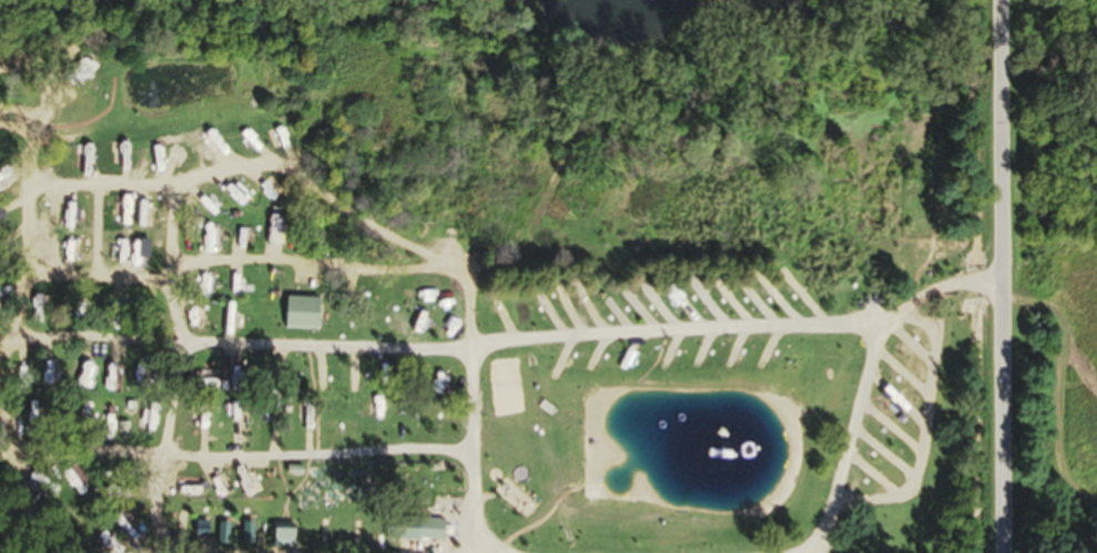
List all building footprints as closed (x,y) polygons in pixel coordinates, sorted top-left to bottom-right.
[(45,300),(32,300),(32,320),(45,320),(45,300)] [(315,303),(281,303),(281,335),(315,335),(315,303)] [(140,436),(149,429),(139,414),(129,422),(140,436)] [(440,546),(440,524),(381,524),(381,546),(440,546)] [(293,526),(269,526),(269,552),(293,552),(293,526)]
